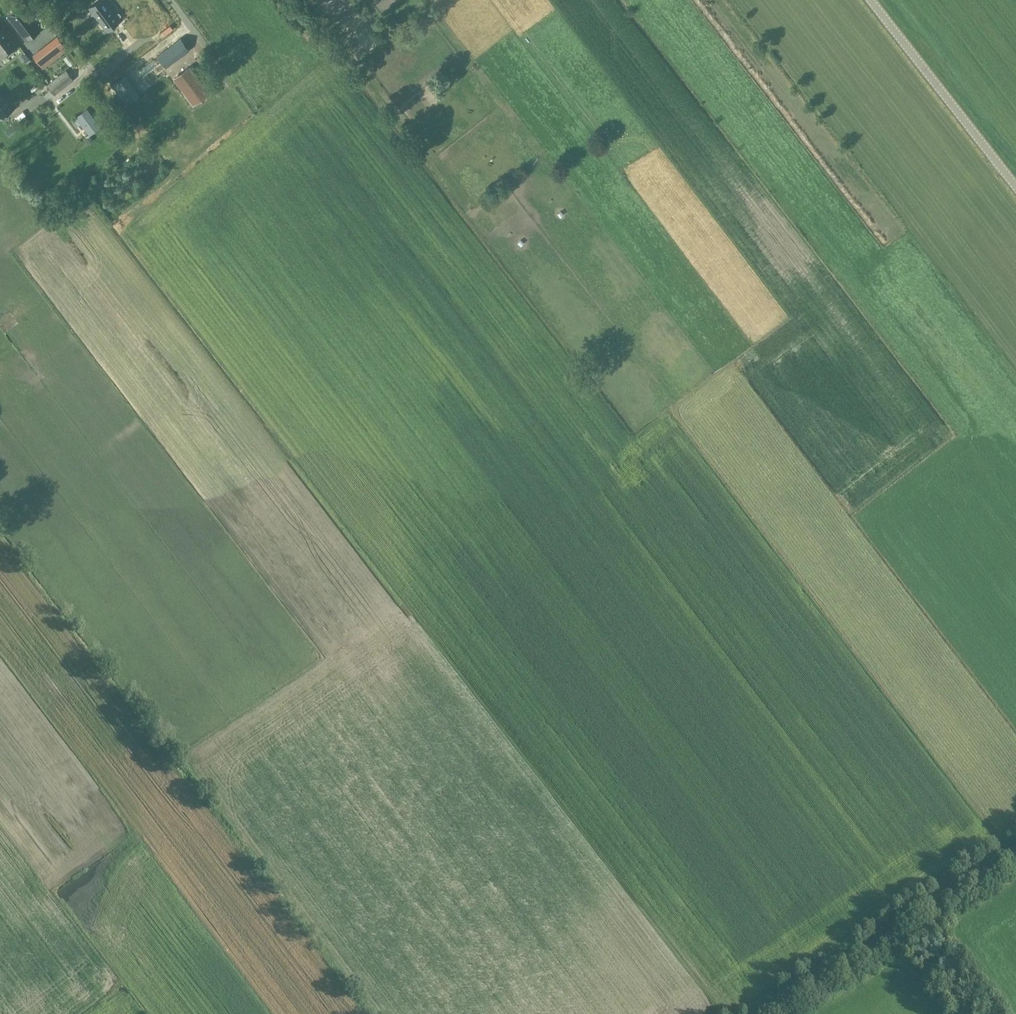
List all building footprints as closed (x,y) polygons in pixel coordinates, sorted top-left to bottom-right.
[(121,15),(119,12),(118,12),(109,0),(101,0),(90,8),(106,29),(122,17),(120,16),(121,15)] [(7,16),(27,42),(41,32),(21,6),(7,16)] [(1,60),(19,46),(0,21),(0,58),(1,60)] [(56,36),(33,54),(44,68),(67,49),(56,36)] [(189,53),(182,42),(152,59),(159,71),(189,53)] [(185,61),(194,72),(197,69),(188,58),(185,61)] [(134,104),(146,95),(124,67),(113,76),(134,104)] [(182,73),(174,78),(182,88),(189,98),(193,95),(197,93),(199,96),(201,98),(205,95),(209,93),(199,80),(189,67),(182,73)] [(66,70),(47,85),(55,95),(74,80),(66,70)] [(15,109),(0,89),(0,119),(0,120),(15,109)] [(87,109),(76,117),(89,135),(101,126),(87,109)] [(178,128),(187,122),(185,118),(176,124),(178,128)] [(16,131),(12,126),(6,131),(10,136),(16,131)] [(171,139),(174,143),(181,138),(177,133),(171,139)] [(166,145),(171,138),(166,134),(160,141),(166,145)] [(181,162),(191,154),(186,148),(177,156),(181,162)]
